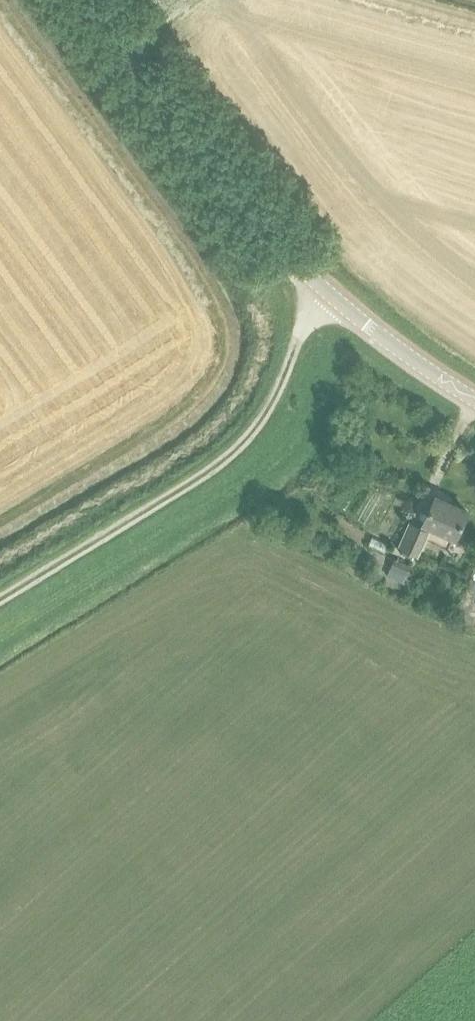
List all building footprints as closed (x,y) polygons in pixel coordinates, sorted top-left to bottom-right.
[(420,527),(410,523),(399,547),(402,548),(413,553),(416,554),(429,525),(455,537),(467,510),(434,496),(420,527)] [(402,548),(400,552),(411,558),(413,553),(402,548)] [(392,558),(388,567),(404,574),(408,565),(392,558)]
